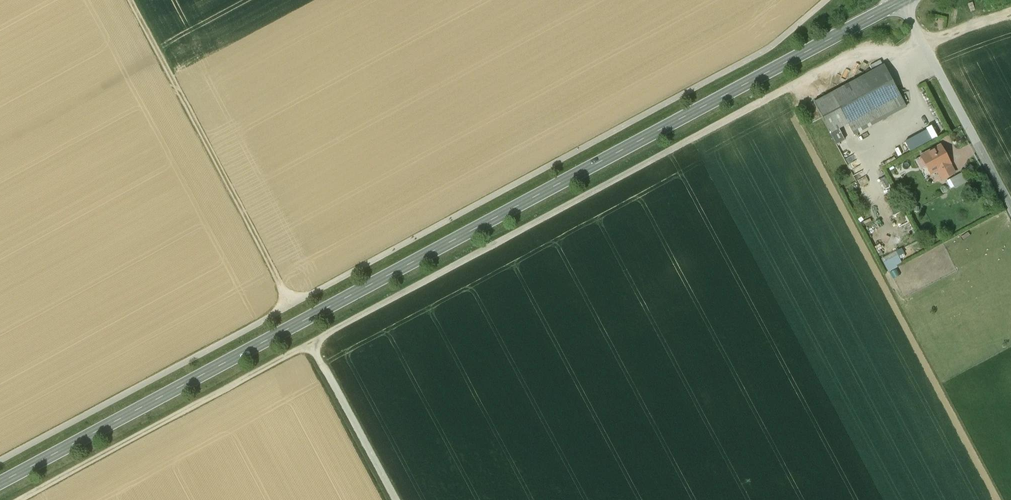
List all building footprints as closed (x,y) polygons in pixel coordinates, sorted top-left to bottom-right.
[(893,71),(821,110),(845,154),(855,149),(848,137),(859,131),(864,141),(916,113),(893,71)] [(832,90),(826,81),(815,88),(821,97),(832,90)] [(951,152),(928,163),(936,182),(947,177),(954,192),(967,186),(951,152)] [(896,268),(895,265),(901,262),(896,251),(880,257),(887,272),(896,268)]
